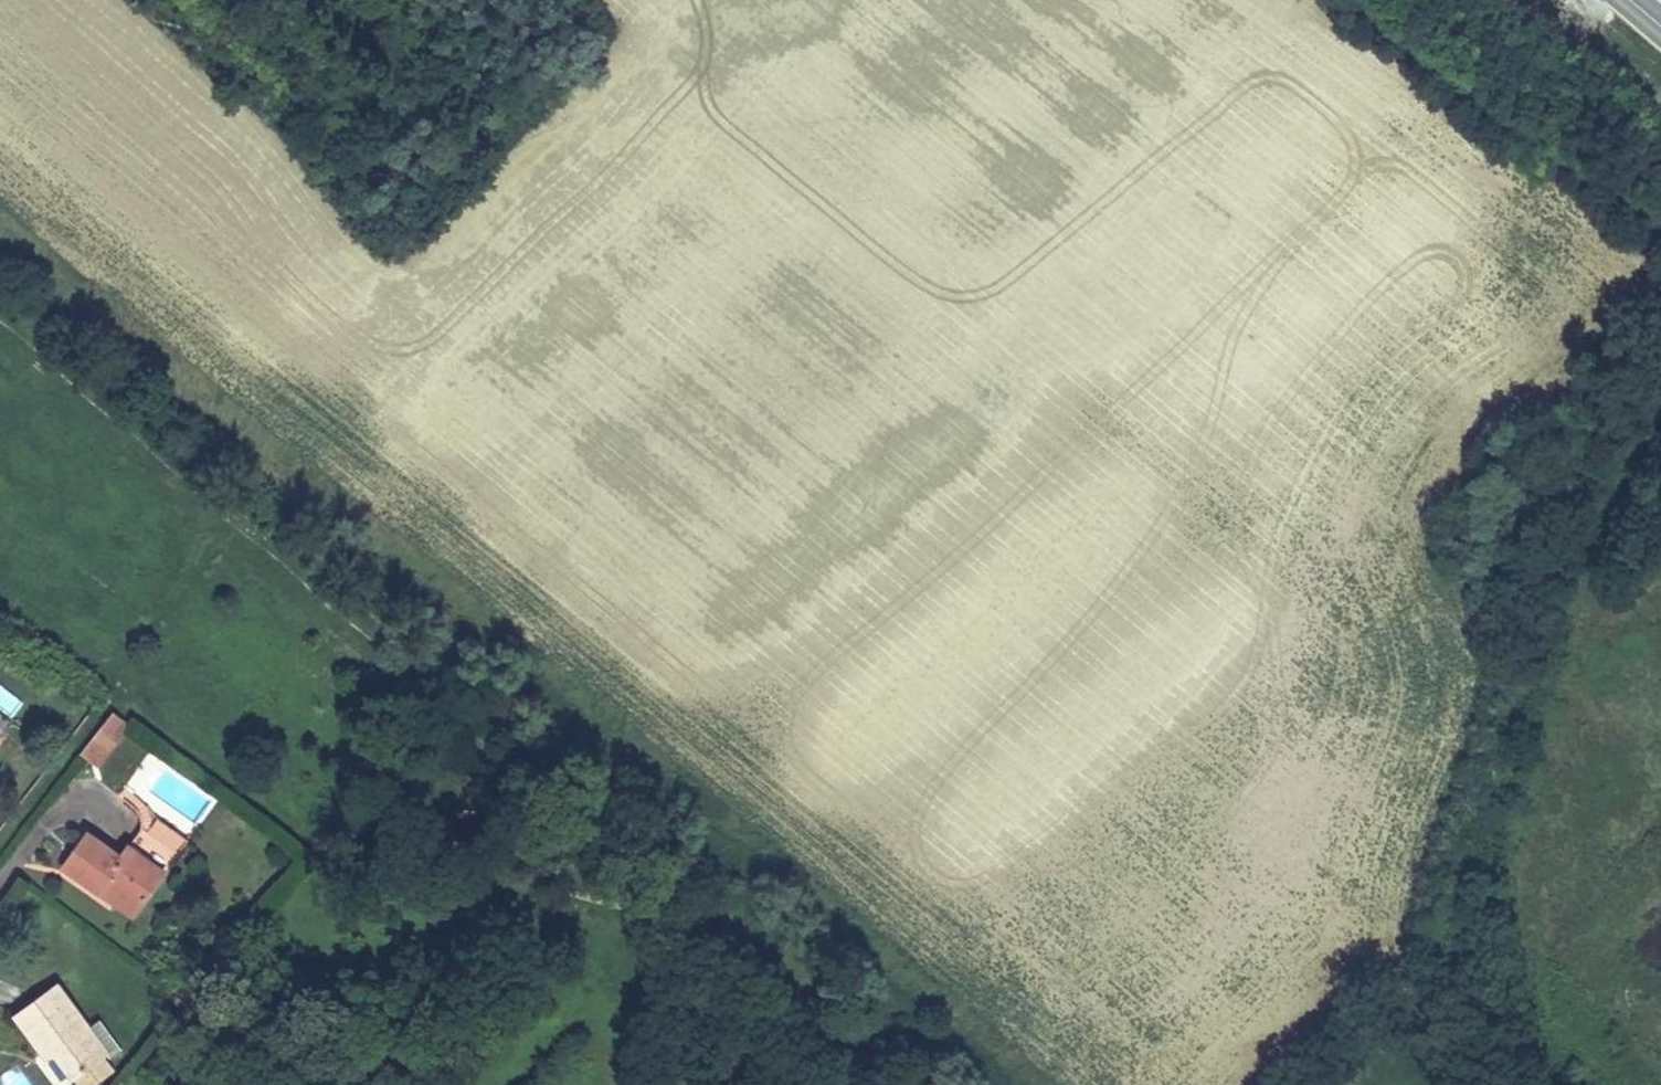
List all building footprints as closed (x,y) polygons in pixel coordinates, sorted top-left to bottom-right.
[(98,768),(131,726),(117,716),(84,758),(98,768)] [(133,917),(169,869),(129,842),(123,850),(90,825),(57,872),(93,897),(98,891),(133,917)] [(133,917),(98,891),(93,897),(128,924),(133,917)] [(112,1051),(62,980),(11,1012),(43,1055),(58,1047),(63,1051),(64,1054),(61,1061),(74,1078),(107,1055),(112,1051)] [(61,1061),(64,1054),(63,1051),(58,1047),(43,1055),(49,1065),(59,1058),(61,1061)] [(116,1068),(107,1055),(74,1078),(79,1084),(90,1084),(116,1068)]
